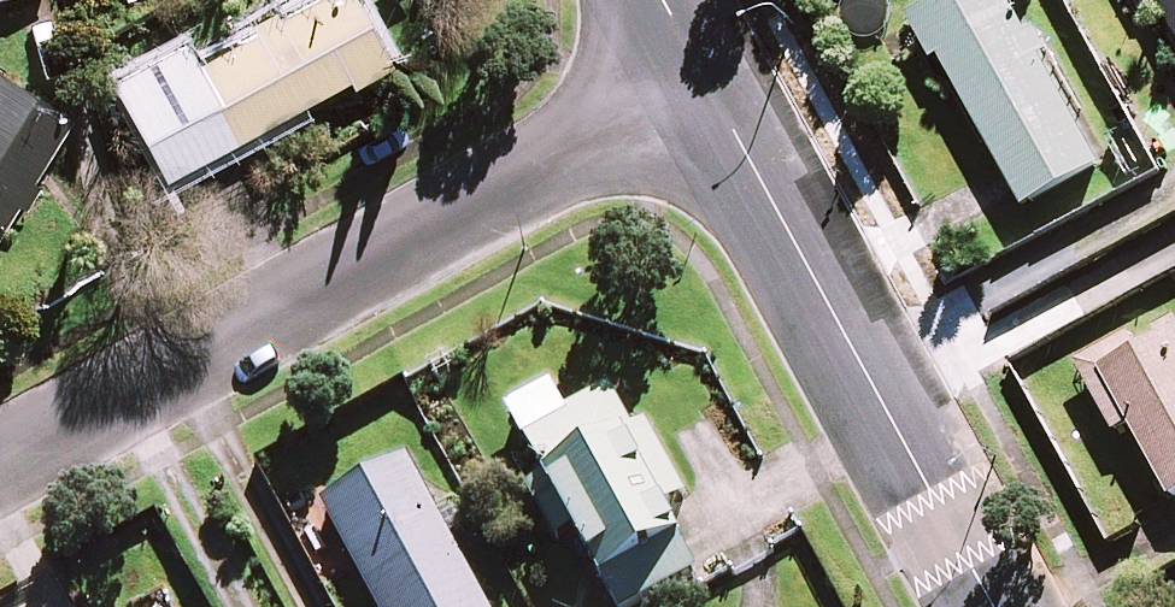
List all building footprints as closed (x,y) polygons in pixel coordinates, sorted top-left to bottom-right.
[(198,72),(240,149),(387,69),(349,0),(329,0),(198,72)] [(1034,221),(1112,179),(1053,71),(1062,66),(1047,37),(1037,42),(1015,0),(972,0),(918,29),(942,73),(951,69),(1034,221)] [(1155,5),(1161,1),(1174,27),(1174,0),(1152,0),(1155,5)] [(164,191),(240,149),(198,72),(185,49),(109,90),(164,191)] [(18,214),(28,220),(44,195),(34,189),(73,125),(0,81),(0,244),(18,214)] [(1174,502),(1174,347),(1149,361),(1140,344),(1085,372),(1123,444),(1140,436),(1174,502)] [(577,429),(529,453),(550,494),(533,503),(561,556),(578,547),(604,596),(608,594),(686,554),(670,525),(696,511),(656,434),(640,442),(618,400),(574,422),(577,429)] [(414,471),(330,516),(363,579),(378,606),(486,606),(414,471)] [(686,554),(608,594),(615,606),(666,606),(703,588),(686,554)]
